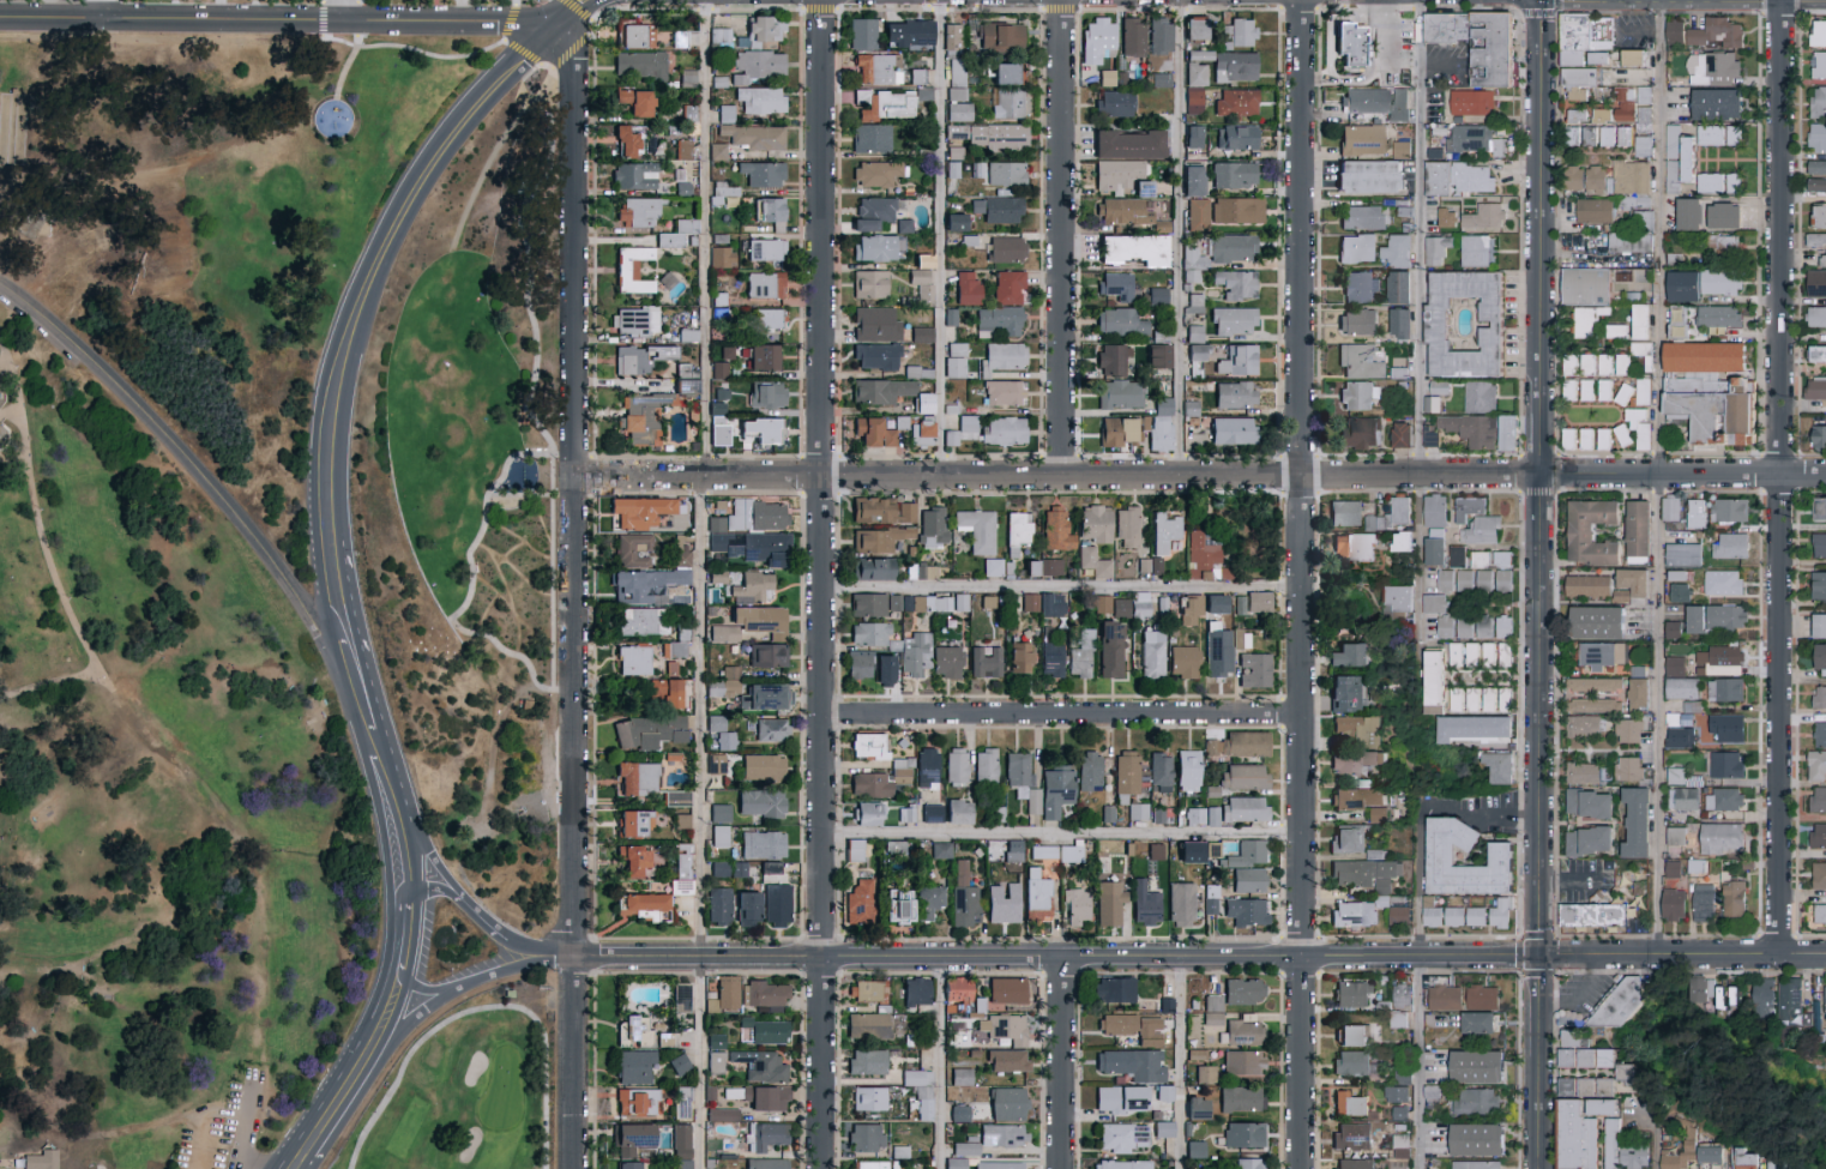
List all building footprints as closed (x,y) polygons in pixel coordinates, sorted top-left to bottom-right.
[(1513,14),(1513,89),(1474,89),(1472,43),(1423,43),(1423,14),(1513,14)] [(1561,102),(1561,14),(1591,14),(1591,54),(1608,54),(1608,67),(1596,67),(1596,90),(1608,90),(1608,102),(1561,102)] [(785,43),(748,43),(748,17),(785,17),(785,43)] [(1116,18),(1116,52),(1104,52),(1104,65),(1084,65),(1084,18),(1116,18)] [(1122,58),(1122,18),(1144,18),(1144,58),(1122,58)] [(1187,41),(1186,18),(1207,18),(1209,41),(1187,41)] [(1667,22),(1683,22),(1683,30),(1706,31),(1706,18),(1731,18),(1731,25),(1743,25),(1742,49),(1722,48),(1722,46),(1667,46),(1667,22)] [(1173,19),(1173,55),(1151,55),(1151,19),(1173,19)] [(851,20),(876,20),(876,50),(851,50),(851,20)] [(1229,47),(1229,20),(1255,20),(1255,47),(1229,47)] [(1810,22),(1825,22),(1825,48),(1810,48),(1810,22)] [(886,23),(935,23),(935,47),(886,47),(886,23)] [(1338,67),(1338,24),(1368,23),(1369,67),(1338,67)] [(962,24),(962,54),(945,54),(945,24),(962,24)] [(1024,24),(1024,52),(981,52),(981,24),(1024,24)] [(653,25),(653,48),(621,49),(621,25),(653,25)] [(711,30),(730,30),(730,48),(711,48),(711,30)] [(674,48),(674,32),(688,32),(688,48),(674,48)] [(735,84),(735,53),(785,52),(787,77),(749,78),(749,84),(735,84)] [(1644,52),(1644,67),(1623,67),(1623,52),(1644,52)] [(667,53),(667,79),(616,79),(616,53),(667,53)] [(1206,53),(1206,115),(1187,115),(1187,53),(1206,53)] [(1256,53),(1256,80),(1216,80),(1216,53),(1256,53)] [(1813,53),(1825,53),(1825,80),(1813,80),(1813,53)] [(1688,84),(1688,54),(1740,54),(1740,84),(1688,84)] [(899,56),(899,85),(856,84),(856,56),(899,56)] [(950,101),(950,59),(966,59),(966,101),(950,101)] [(1022,64),(1022,84),(994,84),(994,64),(1022,64)] [(682,88),(682,71),(697,71),(697,88),(682,88)] [(1101,86),(1099,71),(1116,71),(1116,86),(1101,86)] [(923,72),(923,84),(912,84),(912,72),(923,72)] [(1169,86),(1169,73),(1151,73),(1151,87),(1169,86)] [(1634,88),(1634,123),(1615,122),(1615,88),(1634,88)] [(1651,88),(1651,133),(1637,133),(1637,88),(1651,88)] [(785,89),(785,114),(745,114),(745,102),(737,102),(737,89),(785,89)] [(1812,89),(1825,89),(1825,115),(1812,115),(1812,89)] [(1024,90),(1024,119),(993,119),(993,90),(1024,90)] [(1406,90),(1408,122),(1391,122),(1391,113),(1342,113),(1342,90),(1391,90),(1391,91),(1406,90)] [(653,91),(653,117),(632,117),(632,104),(617,104),(617,91),(653,91)] [(914,120),(856,120),(856,91),(915,91),(914,120)] [(1134,91),(1134,117),(1099,117),(1099,91),(1134,91)] [(1258,91),(1258,116),(1216,116),(1216,91),(1258,91)] [(1742,120),(1691,120),(1691,91),(1742,91),(1742,120)] [(1451,116),(1451,92),(1493,92),(1493,116),(1451,116)] [(972,104),(972,121),(947,121),(947,104),(972,104)] [(687,108),(697,107),(697,121),(687,122),(687,108)] [(721,122),(721,107),(734,107),(734,122),(721,122)] [(1567,125),(1566,112),(1586,109),(1587,122),(1567,125)] [(1610,110),(1610,122),(1592,122),(1592,110),(1610,110)] [(1201,125),(1184,125),(1185,147),(1201,147),(1201,125)] [(641,158),(620,158),(620,144),(605,144),(605,126),(641,126),(641,158)] [(891,126),(891,153),(852,153),(852,126),(891,126)] [(1029,126),(1029,150),(970,150),(970,139),(947,139),(947,126),(1029,126)] [(1665,194),(1667,126),(1680,126),(1680,138),(1694,138),(1694,183),(1680,183),(1680,194),(1665,194)] [(785,151),(733,150),(733,137),(719,137),(719,127),(785,127),(785,151)] [(1342,127),(1384,127),(1384,153),(1342,153),(1342,127)] [(1491,127),(1491,141),(1501,141),(1501,152),(1453,152),(1453,127),(1491,127)] [(1724,147),(1699,147),(1699,127),(1724,127),(1724,147)] [(1728,146),(1728,127),(1742,127),(1742,146),(1728,146)] [(1256,150),(1218,150),(1218,128),(1256,128),(1256,150)] [(1566,128),(1614,128),(1614,147),(1566,147),(1566,128)] [(1631,147),(1617,147),(1617,128),(1631,128),(1631,147)] [(1809,128),(1825,128),(1825,152),(1809,152),(1809,128)] [(1165,158),(1095,158),(1095,131),(1165,131),(1165,158)] [(1637,138),(1651,138),(1651,159),(1637,159),(1637,138)] [(692,141),(692,159),(677,159),(677,141),(692,141)] [(1394,144),(1409,144),(1409,158),(1394,158),(1394,144)] [(711,161),(711,145),(727,145),(727,161),(711,161)] [(961,146),(948,146),(948,159),(962,159),(961,146)] [(958,162),(958,177),(947,177),(947,162),(958,162)] [(983,177),(983,162),(972,162),(971,177),(983,177)] [(1132,192),(1097,192),(1097,162),(1144,162),(1144,177),(1132,177),(1132,192)] [(1402,193),(1338,193),(1338,162),(1402,162),(1402,193)] [(1649,162),(1649,195),(1565,194),(1566,168),(1610,169),(1610,162),(1649,162)] [(1809,162),(1825,162),(1825,177),(1809,177),(1809,162)] [(785,188),(748,188),(748,163),(785,163),(785,188)] [(855,187),(855,163),(903,163),(903,176),(892,176),(892,187),(855,187)] [(1026,163),(1026,186),(988,186),(988,163),(1026,163)] [(1259,163),(1259,188),(1213,188),(1213,163),(1259,163)] [(615,189),(615,164),(657,164),(657,189),(615,189)] [(1451,197),(1426,197),(1426,164),(1493,164),(1493,193),(1451,193),(1451,197)] [(1186,197),(1186,168),(1204,168),(1204,197),(1186,197)] [(1700,194),(1700,174),(1724,174),(1724,194),(1700,194)] [(1742,194),(1728,194),(1728,174),(1742,174),(1742,194)] [(1808,181),(1825,181),(1825,193),(1808,193),(1808,181)] [(736,182),(736,197),(713,197),(713,182),(736,182)] [(1621,209),(1648,208),(1648,196),(1620,197),(1621,209)] [(1188,231),(1209,231),(1209,198),(1188,199),(1188,231)] [(757,223),(757,199),(787,199),(787,223),(757,223)] [(855,199),(896,199),(896,221),(884,221),(884,231),(855,231),(855,199)] [(984,223),(984,211),(974,211),(974,199),(1024,199),(1024,223),(984,223)] [(1264,223),(1213,223),(1213,199),(1264,199),(1264,223)] [(619,200),(659,200),(659,228),(619,228),(619,200)] [(1149,225),(1097,225),(1097,200),(1149,200),(1149,225)] [(1577,223),(1577,200),(1613,200),(1613,223),(1577,223)] [(1677,231),(1677,200),(1701,200),(1701,231),(1677,231)] [(1477,217),(1477,204),(1505,204),(1505,229),(1462,229),(1462,217),(1477,217)] [(1741,229),(1709,229),(1709,204),(1741,204),(1741,229)] [(1340,207),(1388,207),(1388,230),(1340,230),(1340,207)] [(1814,207),(1825,207),(1825,229),(1814,229),(1814,207)] [(1456,229),(1439,229),(1439,209),(1456,209),(1456,229)] [(1634,212),(1653,212),(1653,253),(1609,253),(1609,233),(1634,233),(1634,212)] [(947,216),(968,216),(968,231),(947,231),(947,216)] [(658,234),(676,234),(676,219),(697,219),(697,234),(685,234),(685,248),(658,248),(658,234)] [(898,232),(911,231),(911,220),(897,220),(898,232)] [(1169,221),(1153,220),(1153,232),(1169,233),(1169,221)] [(1808,234),(1825,234),(1825,249),(1808,249),(1808,234)] [(1102,235),(1168,236),(1168,267),(1143,267),(1143,264),(1101,263),(1102,235)] [(1212,263),(1212,236),(1258,236),(1258,263),(1212,263)] [(1340,264),(1340,236),(1374,236),(1374,264),(1340,264)] [(1382,248),(1391,248),(1391,236),(1410,236),(1410,267),(1382,267),(1382,248)] [(1738,257),(1707,257),(1707,236),(1738,236),(1738,257)] [(855,261),(855,237),(905,237),(905,261),(855,261)] [(1426,266),(1427,237),(1453,239),(1453,249),(1445,249),(1445,266),(1426,266)] [(1462,237),(1491,237),(1491,267),(1462,267),(1462,237)] [(992,239),(1026,239),(1026,263),(992,263),(992,239)] [(785,240),(785,260),(748,260),(748,240),(785,240)] [(655,294),(617,294),(617,248),(653,248),(653,260),(639,260),(639,281),(655,281),(655,294)] [(730,248),(730,269),(711,269),(711,248),(730,248)] [(1185,283),(1185,248),(1198,248),(1198,258),(1206,258),(1206,269),(1199,269),(1199,283),(1185,283)] [(1818,255),(1818,268),(1825,267),(1825,255),(1818,255)] [(928,269),(908,269),(908,286),(917,286),(916,305),(931,305),(932,283),(928,283),(928,269)] [(1562,306),(1562,270),(1610,270),(1610,317),(1596,317),(1596,338),(1575,338),(1575,306),(1562,306)] [(855,299),(855,271),(888,271),(888,299),(855,299)] [(995,306),(995,271),(1026,271),(1026,306),(995,306)] [(1256,271),(1256,301),(1225,301),(1225,285),(1213,285),(1213,271),(1256,271)] [(957,306),(957,272),(981,272),(981,306),(957,306)] [(1378,303),(1344,303),(1344,272),(1378,272),(1378,303)] [(1388,306),(1388,272),(1411,272),(1411,306),(1388,306)] [(1614,272),(1615,282),(1631,281),(1631,272),(1614,272)] [(1665,272),(1742,273),(1741,296),(1701,296),(1701,303),(1665,302),(1665,272)] [(1808,272),(1825,272),(1825,300),(1807,300),(1808,272)] [(785,273),(785,299),(748,299),(748,273),(785,273)] [(1502,273),(1503,378),(1427,378),(1426,273),(1502,273)] [(1098,295),(1098,275),(1135,275),(1135,295),(1098,295)] [(1169,288),(1169,305),(1151,305),(1151,288),(1169,288)] [(1647,306),(1647,341),(1633,341),(1633,306),(1647,306)] [(1686,307),(1686,339),(1670,339),(1670,307),(1686,307)] [(659,338),(614,338),(614,308),(659,308),(659,338)] [(899,341),(855,341),(855,308),(899,308),(899,341)] [(1023,308),(1023,337),(1002,337),(1002,330),(977,330),(977,308),(1023,308)] [(1256,308),(1256,337),(1212,337),(1212,308),(1256,308)] [(1698,329),(1698,308),(1741,308),(1741,329),(1698,329)] [(1808,308),(1825,308),(1825,329),(1808,329),(1808,308)] [(785,331),(755,331),(755,309),(785,309),(785,331)] [(1149,321),(1149,336),(1101,336),(1101,309),(1137,309),(1137,321),(1149,321)] [(1391,339),(1391,309),(1410,309),(1410,339),(1391,339)] [(957,311),(957,326),(946,325),(946,311),(957,311)] [(1375,337),(1340,337),(1340,311),(1375,311),(1375,337)] [(1189,343),(1189,326),(1204,326),(1204,343),(1189,343)] [(1627,326),(1627,339),(1605,339),(1607,326),(1627,326)] [(933,327),(933,344),(914,344),(914,327),(933,327)] [(698,342),(680,342),(680,330),(698,330),(698,342)] [(946,378),(946,344),(966,344),(966,378),(946,378)] [(1027,344),(1027,368),(993,368),(993,376),(983,376),(983,344),(1027,344)] [(1173,344),(1173,368),(1150,368),(1150,344),(1173,344)] [(1631,357),(1631,344),(1651,344),(1651,357),(1631,357)] [(855,369),(855,345),(902,345),(902,369),(855,369)] [(1256,375),(1218,375),(1217,357),(1229,357),(1229,345),(1256,345),(1256,375)] [(1386,358),(1386,379),(1339,379),(1339,345),(1374,345),(1374,358),(1386,358)] [(1744,374),(1664,374),(1664,345),(1744,345),(1744,374)] [(616,375),(616,347),(677,347),(677,360),(652,360),(652,375),(616,375)] [(733,359),(733,347),(720,347),(720,359),(733,359)] [(751,347),(778,347),(778,370),(751,370),(751,347)] [(1098,376),(1098,347),(1132,347),(1132,376),(1098,376)] [(1809,348),(1825,348),(1825,367),(1809,367),(1809,348)] [(1192,350),(1204,350),(1204,378),(1192,378),(1192,350)] [(1595,376),(1563,376),(1563,357),(1579,357),(1579,356),(1595,356),(1595,376)] [(1611,376),(1599,376),(1599,356),(1611,356),(1611,376)] [(1629,376),(1616,376),(1616,356),(1629,356),(1629,376)] [(1408,360),(1406,379),(1393,378),(1396,358),(1408,360)] [(713,379),(713,364),(725,364),(725,379),(713,379)] [(676,366),(699,366),(699,397),(676,397),(676,366)] [(1730,394),(1731,379),(1755,380),(1754,446),(1692,445),(1693,417),(1663,416),(1663,393),(1730,394)] [(1803,379),(1825,379),(1825,400),(1803,400),(1803,379)] [(917,394),(903,394),(903,404),(854,404),(854,380),(917,380),(917,394)] [(1563,403),(1563,380),(1575,380),(1575,403),(1563,403)] [(1649,451),(1632,451),(1633,409),(1637,409),(1637,380),(1650,380),(1649,451)] [(1026,381),(1026,406),(984,406),(984,381),(1026,381)] [(1099,409),(1099,381),(1145,381),(1145,409),(1099,409)] [(1593,381),(1593,403),(1580,403),(1580,381),(1593,381)] [(1610,403),(1598,402),(1599,381),(1611,381),(1610,403)] [(788,382),(788,408),(751,408),(751,382),(788,382)] [(1217,408),(1217,382),(1258,382),(1258,408),(1217,408)] [(1465,414),(1465,382),(1495,382),(1495,414),(1465,414)] [(1340,410),(1340,384),(1378,384),(1378,400),(1375,400),(1375,410),(1340,410)] [(1633,390),(1625,408),(1614,403),(1622,385),(1633,390)] [(728,446),(711,446),(711,403),(717,403),(717,390),(728,390),(728,446)] [(659,446),(627,446),(627,434),(621,434),(621,394),(670,394),(670,404),(659,404),(659,446)] [(917,394),(933,394),(933,414),(917,412),(917,394)] [(1174,398),(1174,453),(1152,453),(1152,398),(1174,398)] [(1185,421),(1185,403),(1199,403),(1199,421),(1185,421)] [(977,416),(977,445),(946,445),(946,432),(959,432),(959,416),(977,416)] [(1470,451),(1470,440),(1459,440),(1459,430),(1438,430),(1438,416),(1496,417),(1496,451),(1470,451)] [(1517,416),(1517,452),(1499,452),(1499,416),(1517,416)] [(856,446),(856,417),(884,417),(884,430),(896,430),(896,446),(856,446)] [(1027,417),(1027,445),(983,445),(983,417),(1027,417)] [(784,418),(784,444),(741,444),(741,418),(784,418)] [(1102,446),(1102,418),(1139,418),(1139,446),(1102,446)] [(1212,445),(1212,418),(1256,418),(1256,445),(1212,445)] [(1380,418),(1380,448),(1340,448),(1340,418),(1380,418)] [(911,446),(911,422),(934,422),(934,446),(911,446)] [(1411,448),(1393,448),(1393,423),(1411,423),(1411,448)] [(1615,429),(1627,426),(1632,446),(1621,448),(1615,429)] [(1813,427),(1825,427),(1825,450),(1813,450),(1813,427)] [(1577,430),(1577,451),(1563,451),(1563,430),(1577,430)] [(1593,451),(1580,451),(1580,430),(1593,430),(1593,451)] [(1597,452),(1597,430),(1610,430),(1610,452),(1597,452)] [(1445,495),(1445,528),(1424,528),(1424,495),(1445,495)] [(658,520),(658,531),(619,531),(619,511),(631,511),(631,498),(679,498),(679,520),(658,520)] [(1410,498),(1410,528),(1367,529),(1367,517),(1391,517),(1391,499),(1410,498)] [(854,523),(854,499),(896,499),(896,523),(854,523)] [(1500,518),(1500,546),(1459,544),(1459,529),(1456,528),(1457,499),(1487,500),(1485,517),(1500,518)] [(1682,523),(1663,522),(1663,499),(1682,500),(1682,523)] [(1813,499),(1825,499),(1825,523),(1813,523),(1813,499)] [(729,530),(730,500),(790,501),(789,530),(729,530)] [(1688,530),(1688,501),(1705,501),(1705,530),(1688,530)] [(1748,501),(1748,524),(1712,524),(1712,501),(1748,501)] [(1331,526),(1331,502),(1361,502),(1361,526),(1331,526)] [(1569,566),(1569,502),(1620,502),(1620,525),(1593,525),(1593,543),(1620,543),(1620,566),(1569,566)] [(1650,564),(1627,564),(1627,502),(1650,502),(1650,564)] [(915,505),(912,523),(898,522),(900,504),(915,505)] [(1111,543),(1080,543),(1080,506),(1111,506),(1111,543)] [(947,507),(947,547),(922,547),(922,507),(947,507)] [(1139,507),(1139,548),(1117,548),(1117,507),(1139,507)] [(1045,550),(1045,508),(1071,508),(1071,550),(1045,550)] [(996,512),(996,555),(970,555),(970,532),(956,532),(956,512),(996,512)] [(1008,558),(1008,514),(1032,514),(1032,544),(1018,544),(1018,558),(1008,558)] [(1153,574),(1153,514),(1182,514),(1181,541),(1167,541),(1167,574),(1153,574)] [(725,517),(708,517),(708,531),(725,532),(725,517)] [(893,554),(854,554),(854,529),(915,529),(915,541),(893,541),(893,554)] [(1189,531),(1204,531),(1204,544),(1219,544),(1219,579),(1189,579),(1189,531)] [(1392,554),(1392,534),(1412,534),(1412,554),(1392,554)] [(619,566),(619,535),(651,535),(651,566),(619,566)] [(743,535),(785,535),(785,565),(743,565),(743,555),(724,555),(724,546),(743,546),(743,535)] [(1376,535),(1375,562),(1344,561),(1345,535),(1376,535)] [(1713,535),(1748,536),(1748,559),(1713,559),(1713,535)] [(1813,535),(1825,535),(1825,559),(1813,559),(1813,535)] [(1445,567),(1426,567),(1426,540),(1445,540),(1445,567)] [(1667,566),(1667,544),(1701,544),(1701,566),(1667,566)] [(689,566),(689,545),(676,545),(676,566),(689,566)] [(1093,579),(1093,568),(1080,568),(1080,547),(1097,547),(1097,561),(1111,561),(1111,579),(1093,579)] [(1451,568),(1450,548),(1466,548),(1466,568),(1451,568)] [(1472,570),(1472,553),(1490,553),(1490,570),(1472,570)] [(1512,570),(1495,570),(1495,553),(1512,553),(1512,570)] [(1148,572),(1148,559),(1140,559),(1140,572),(1148,572)] [(854,582),(854,560),(894,560),(894,582),(854,582)] [(986,577),(986,560),(1004,560),(1004,577),(986,577)] [(1063,576),(1041,576),(1041,560),(1063,560),(1063,576)] [(1024,576),(1035,576),(1035,561),(1025,561),(1024,576)] [(915,578),(935,579),(935,566),(915,566),(915,578)] [(614,572),(691,572),(691,585),(663,585),(663,595),(656,595),(656,604),(614,604),(614,572)] [(1475,572),(1475,592),(1439,592),(1439,572),(1475,572)] [(1494,592),(1477,592),(1477,572),(1494,572),(1494,592)] [(1496,592),(1496,572),(1512,572),(1512,592),(1496,592)] [(1647,572),(1647,602),(1616,602),(1616,572),(1647,572)] [(765,592),(765,602),(731,602),(731,586),(743,586),(743,573),(775,573),(775,592),(765,592)] [(1670,582),(1670,573),(1688,573),(1688,582),(1670,582)] [(1742,596),(1705,596),(1705,573),(1742,573),(1742,596)] [(1813,573),(1825,573),(1825,602),(1813,602),(1813,573)] [(1567,598),(1567,577),(1610,577),(1610,598),(1567,598)] [(1691,603),(1670,603),(1670,585),(1691,585),(1691,603)] [(1384,620),(1384,587),(1412,587),(1412,620),(1384,620)] [(1237,615),(1237,597),(1248,597),(1248,589),(1271,589),(1271,614),(1237,615)] [(1133,592),(1151,592),(1151,621),(1133,622),(1133,592)] [(902,593),(902,616),(852,616),(852,593),(902,593)] [(1061,593),(1039,594),(1041,617),(1062,616),(1061,593)] [(1038,594),(1021,594),(1021,612),(1038,612),(1038,594)] [(994,596),(981,596),(982,608),(995,607),(994,596)] [(1203,596),(1203,626),(1181,626),(1181,596),(1203,596)] [(1447,596),(1447,616),(1454,616),(1454,639),(1438,639),(1438,615),(1424,615),(1424,596),(1447,596)] [(1111,614),(1096,614),(1096,597),(1111,597),(1111,614)] [(1114,601),(1128,599),(1128,615),(1114,616),(1114,601)] [(1206,615),(1207,599),(1222,599),(1222,615),(1206,615)] [(1705,607),(1705,634),(1688,634),(1688,607),(1705,607)] [(1707,629),(1707,607),(1747,607),(1747,629),(1707,629)] [(740,632),(740,643),(711,643),(711,627),(733,627),(733,608),(787,608),(787,640),(776,640),(776,632),(740,632)] [(1623,609),(1623,639),(1573,639),(1573,609),(1623,609)] [(661,635),(621,635),(621,610),(661,610),(661,635)] [(1496,639),(1496,616),(1513,616),(1513,639),(1496,639)] [(1814,616),(1825,616),(1825,640),(1814,640),(1814,616)] [(1458,639),(1458,619),(1493,619),(1493,639),(1458,639)] [(1102,679),(1102,622),(1125,622),(1125,679),(1102,679)] [(891,646),(851,646),(851,623),(891,623),(891,646)] [(1681,623),(1681,640),(1667,640),(1667,623),(1681,623)] [(1041,642),(1060,645),(1063,629),(1044,626),(1041,642)] [(1069,647),(1081,647),(1083,631),(1093,631),(1092,679),(1069,679),(1069,647)] [(1165,632),(1165,679),(1143,679),(1143,632),(1165,632)] [(1206,679),(1206,632),(1227,632),(1227,679),(1206,679)] [(929,633),(929,677),(903,677),(903,645),(916,645),(916,633),(929,633)] [(685,657),(686,643),(668,642),(667,656),(685,657)] [(1033,643),(1033,674),(1011,674),(1011,643),(1033,643)] [(1043,677),(1043,644),(1065,644),(1065,677),(1043,677)] [(1342,644),(1366,644),(1366,668),(1331,668),(1331,655),(1342,655),(1342,644)] [(1462,668),(1451,668),(1451,644),(1462,644),(1462,668)] [(1478,668),(1466,668),(1466,644),(1478,644),(1478,668)] [(1483,668),(1483,644),(1512,645),(1512,668),(1483,668)] [(1625,644),(1625,661),(1615,661),(1615,673),(1580,673),(1580,644),(1625,644)] [(788,668),(751,668),(751,645),(788,645),(788,668)] [(1816,645),(1825,645),(1825,677),(1816,677),(1816,645)] [(620,675),(620,647),(651,647),(651,675),(620,675)] [(1199,680),(1171,680),(1171,647),(1199,647),(1199,680)] [(935,679),(935,649),(963,649),(963,679),(935,679)] [(972,679),(972,649),(1002,649),(1002,679),(972,679)] [(1697,675),(1697,658),(1707,658),(1707,649),(1742,649),(1742,675),(1697,675)] [(849,680),(849,651),(872,651),(872,680),(849,680)] [(1444,651),(1444,712),(1426,712),(1426,651),(1444,651)] [(1270,655),(1270,688),(1240,688),(1240,655),(1270,655)] [(896,656),(896,685),(878,685),(878,656),(896,656)] [(1665,677),(1665,659),(1683,659),(1683,677),(1665,677)] [(676,676),(676,662),(665,662),(665,676),(676,676)] [(724,669),(737,669),(737,695),(707,695),(707,681),(724,681),(724,669)] [(1366,677),(1366,712),(1332,712),(1332,676),(1366,677)] [(1621,693),(1567,693),(1567,680),(1621,680),(1621,693)] [(1647,712),(1631,712),(1631,680),(1647,680),(1647,712)] [(1667,700),(1667,680),(1698,680),(1698,700),(1667,700)] [(687,709),(665,709),(665,700),(652,700),(652,681),(687,681),(687,709)] [(1742,681),(1742,703),(1707,703),(1707,681),(1742,681)] [(793,685),(793,710),(743,710),(743,695),(751,695),(751,685),(793,685)] [(1814,688),(1825,688),(1825,709),(1814,709),(1814,688)] [(1478,712),(1451,712),(1451,689),(1478,689),(1478,712)] [(1512,712),(1483,712),(1483,689),(1512,689),(1512,712)] [(1616,712),(1566,712),(1566,700),(1616,700),(1616,712)] [(1744,743),(1718,743),(1718,735),(1709,735),(1709,716),(1744,716),(1744,743)] [(736,733),(736,751),(719,751),(719,731),(710,731),(710,717),(724,717),(724,733),(736,733)] [(1599,717),(1599,737),(1567,737),(1567,717),(1599,717)] [(688,718),(688,743),(658,743),(658,749),(617,751),(617,719),(688,718)] [(1381,718),(1381,749),(1356,749),(1356,737),(1333,737),(1333,718),(1381,718)] [(1438,718),(1512,718),(1511,743),(1438,742),(1438,718)] [(791,721),(791,741),(754,741),(754,721),(791,721)] [(1641,743),(1616,743),(1616,721),(1641,721),(1641,743)] [(1815,724),(1825,724),(1825,748),(1816,748),(1815,724)] [(1668,729),(1694,729),(1694,749),(1668,749),(1668,729)] [(888,735),(887,760),(854,759),(854,734),(888,735)] [(1270,736),(1270,757),(1206,757),(1206,735),(1270,736)] [(918,789),(918,749),(939,749),(939,789),(918,789)] [(968,749),(968,785),(947,785),(947,749),(968,749)] [(977,783),(977,749),(998,749),(998,783),(977,783)] [(1200,751),(1200,790),(1179,790),(1179,751),(1200,751)] [(1102,791),(1080,791),(1080,752),(1102,752),(1102,791)] [(1140,795),(1126,795),(1126,803),(1117,803),(1117,752),(1140,752),(1140,795)] [(1041,789),(1041,815),(1027,815),(1027,788),(1007,788),(1007,753),(1031,753),(1031,789),(1041,789)] [(1362,766),(1362,777),(1331,777),(1331,753),(1384,753),(1384,766),(1362,766)] [(1744,779),(1711,779),(1711,753),(1744,753),(1744,779)] [(1809,753),(1825,753),(1825,782),(1809,782),(1809,753)] [(1173,791),(1152,791),(1152,754),(1173,754),(1173,791)] [(1511,785),(1490,785),(1490,766),(1482,766),(1482,754),(1511,754),(1511,785)] [(725,755),(725,775),(709,775),(709,755),(725,755)] [(785,755),(785,781),(743,781),(743,755),(785,755)] [(1615,759),(1641,759),(1641,781),(1615,781),(1615,759)] [(890,797),(852,797),(852,773),(893,773),(893,760),(908,760),(908,783),(890,783),(890,797)] [(659,764),(659,797),(619,797),(619,764),(659,764)] [(1599,785),(1567,785),(1567,765),(1599,765),(1599,785)] [(1270,766),(1270,790),(1223,790),(1223,766),(1270,766)] [(1044,769),(1074,769),(1074,808),(1057,808),(1057,821),(1044,821),(1044,769)] [(1687,769),(1687,778),(1698,778),(1698,787),(1668,787),(1668,769),(1687,769)] [(1650,858),(1625,858),(1625,789),(1650,789),(1650,858)] [(1669,789),(1698,789),(1698,812),(1669,812),(1669,789)] [(1706,789),(1742,789),(1742,811),(1706,811),(1706,789)] [(1809,789),(1825,789),(1825,814),(1809,814),(1809,789)] [(1385,790),(1385,824),(1370,824),(1370,812),(1332,812),(1332,790),(1385,790)] [(691,808),(667,808),(667,791),(691,791),(691,808)] [(740,791),(785,791),(785,818),(740,818),(740,791)] [(1610,791),(1610,819),(1567,819),(1567,791),(1610,791)] [(1270,822),(1223,822),(1223,799),(1270,799),(1270,822)] [(972,800),(972,824),(948,824),(948,800),(972,800)] [(923,824),(923,803),(942,803),(942,824),(923,824)] [(854,805),(915,805),(915,826),(855,826),(854,805)] [(1147,805),(1147,820),(1131,820),(1131,805),(1147,805)] [(730,822),(712,822),(712,806),(730,806),(730,822)] [(1155,824),(1155,808),(1171,808),(1171,824),(1155,824)] [(1204,809),(1204,825),(1188,825),(1188,809),(1204,809)] [(652,812),(652,837),(620,837),(620,812),(652,812)] [(689,817),(689,828),(676,828),(676,817),(689,817)] [(1428,894),(1428,822),(1478,822),(1478,850),(1456,850),(1454,867),(1490,867),(1491,843),(1513,844),(1513,896),(1428,894)] [(1743,826),(1743,856),(1699,856),(1699,826),(1743,826)] [(1810,826),(1825,826),(1825,849),(1810,849),(1810,826)] [(730,827),(730,846),(713,846),(713,827),(730,827)] [(1331,854),(1331,828),(1363,828),(1363,854),(1331,854)] [(1611,828),(1611,856),(1566,856),(1566,828),(1611,828)] [(1685,828),(1685,846),(1668,846),(1668,828),(1685,828)] [(785,858),(742,858),(742,833),(785,833),(785,858)] [(849,861),(849,840),(866,840),(866,861),(849,861)] [(1024,855),(1007,855),(1007,840),(1024,840),(1024,855)] [(1267,840),(1267,867),(1227,867),(1227,856),(1240,856),(1240,840),(1267,840)] [(883,842),(884,869),(906,868),(905,841),(883,842)] [(692,896),(676,894),(676,844),(692,844),(692,896)] [(950,844),(950,858),(933,858),(934,844),(950,844)] [(1164,846),(1164,860),(1150,858),(1151,845),(1164,846)] [(621,846),(650,846),(650,878),(621,878),(621,846)] [(1031,860),(1031,846),(1057,846),(1057,860),(1031,860)] [(1081,849),(1080,862),(1059,860),(1061,846),(1081,849)] [(1366,860),(1386,860),(1387,851),(1366,850),(1366,860)] [(980,886),(980,927),(954,927),(954,860),(968,860),(968,886),(980,886)] [(1376,886),(1331,885),(1332,861),(1402,863),(1400,878),(1391,878),(1391,897),(1376,897),(1376,886)] [(1681,863),(1681,879),(1664,879),(1664,863),(1681,863)] [(1813,864),(1825,864),(1825,890),(1813,891),(1813,864)] [(1050,921),(1027,921),(1027,868),(1038,868),(1038,880),(1050,880),(1050,921)] [(1234,893),(1234,868),(1267,868),(1267,893),(1234,893)] [(874,924),(849,924),(849,879),(874,879),(874,924)] [(1135,926),(1135,879),(1149,879),(1149,888),(1159,888),(1159,926),(1135,926)] [(1725,918),(1725,881),(1746,881),(1746,918),(1725,918)] [(1098,926),(1098,882),(1122,882),(1122,926),(1098,926)] [(1171,927),(1171,884),(1195,884),(1195,927),(1171,927)] [(791,885),(791,927),(767,927),(767,885),(791,885)] [(1020,923),(989,923),(989,885),(1020,885),(1020,923)] [(1694,886),(1714,886),(1714,923),(1694,923),(1694,886)] [(920,887),(946,887),(946,909),(933,909),(933,922),(920,922),(920,887)] [(710,888),(731,888),(731,926),(710,926),(710,888)] [(887,924),(887,890),(912,890),(912,924),(887,924)] [(1685,922),(1662,922),(1662,890),(1685,890),(1685,922)] [(1204,913),(1216,914),(1217,898),(1210,897),(1210,891),(1205,891),(1204,913)] [(739,892),(761,892),(761,927),(739,927),(739,892)] [(1089,893),(1089,921),(1068,921),(1068,893),(1089,893)] [(670,896),(670,920),(619,920),(619,896),(670,896)] [(1500,909),(1500,898),(1512,898),(1512,930),(1491,930),(1491,909),(1500,909)] [(1227,899),(1268,899),(1268,926),(1227,926),(1227,899)] [(1331,904),(1376,904),(1376,927),(1331,927),(1331,904)] [(1815,904),(1825,905),(1825,926),(1814,926),(1815,904)] [(1392,927),(1392,905),(1411,905),(1411,927),(1392,927)] [(1627,905),(1627,928),(1560,928),(1560,905),(1627,905)] [(1424,927),(1424,908),(1465,908),(1465,927),(1424,927)] [(1469,927),(1469,908),(1488,909),(1487,928),(1469,927)] [(740,977),(740,1010),(707,1010),(707,1002),(718,1002),(718,977),(740,977)] [(905,1007),(905,978),(930,978),(930,1007),(905,1007)] [(972,1005),(946,1005),(946,978),(972,978),(972,1005)] [(1026,980),(1026,1004),(990,1004),(990,980),(1026,980)] [(1135,1002),(1095,1002),(1095,980),(1135,980),(1135,1002)] [(1714,980),(1714,1004),(1691,1004),(1691,980),(1714,980)] [(1722,1005),(1722,980),(1738,980),(1738,1005),(1722,1005)] [(1264,981),(1264,1005),(1227,1005),(1227,981),(1264,981)] [(1754,981),(1776,981),(1776,1012),(1754,1012),(1754,981)] [(1800,1020),(1779,1020),(1779,981),(1800,981),(1800,1020)] [(851,1001),(851,982),(885,982),(885,1001),(851,1001)] [(747,1007),(747,983),(790,983),(790,1007),(747,1007)] [(1337,1008),(1337,983),(1372,983),(1372,1008),(1337,1008)] [(674,1012),(674,984),(691,984),(691,1012),(674,1012)] [(1394,1011),(1394,986),(1412,986),(1412,1011),(1394,1011)] [(1429,1011),(1429,986),(1463,986),(1463,1011),(1429,1011)] [(1469,1011),(1469,986),(1500,986),(1500,1011),(1469,1011)] [(1715,1007),(1723,1007),(1724,986),(1716,986),(1715,1007)] [(1222,1010),(1222,995),(1205,995),(1204,1010),(1222,1010)] [(1203,1024),(1222,1024),(1222,1012),(1203,1011),(1203,1024)] [(1392,1029),(1392,1013),(1406,1013),(1406,1029),(1392,1029)] [(1463,1013),(1499,1013),(1499,1035),(1463,1035),(1463,1013)] [(890,1038),(849,1038),(849,1014),(890,1014),(890,1038)] [(1027,1016),(1027,1042),(989,1042),(989,1032),(978,1032),(978,1016),(1027,1016)] [(1139,1047),(1140,1036),(1099,1036),(1099,1016),(1138,1016),(1138,1018),(1163,1018),(1162,1047),(1139,1047)] [(653,1047),(626,1047),(626,1017),(653,1017),(653,1047)] [(1557,1028),(1557,1017),(1574,1017),(1586,1028),(1575,1028),(1557,1028)] [(741,1022),(789,1020),(789,1044),(741,1044),(741,1022)] [(1264,1046),(1225,1046),(1225,1022),(1264,1022),(1264,1046)] [(1334,1046),(1334,1025),(1368,1025),(1368,1046),(1334,1046)] [(1580,1031),(1581,1050),(1614,1049),(1614,1068),(1560,1069),(1559,1031),(1580,1031)] [(724,1048),(710,1048),(710,1035),(724,1035),(724,1048)] [(619,1084),(619,1052),(656,1052),(656,1084),(619,1084)] [(751,1081),(751,1063),(729,1063),(729,1052),(778,1053),(778,1063),(788,1063),(788,1083),(751,1081)] [(849,1074),(849,1052),(887,1052),(887,1074),(849,1074)] [(1030,1072),(988,1072),(988,1052),(1030,1052),(1030,1072)] [(1097,1073),(1097,1052),(1164,1052),(1164,1083),(1131,1083),(1131,1073),(1097,1073)] [(1266,1052),(1266,1075),(1225,1075),(1225,1052),(1266,1052)] [(1334,1075),(1334,1052),(1372,1052),(1372,1075),(1334,1075)] [(724,1053),(724,1074),(710,1074),(710,1053),(724,1053)] [(1451,1053),(1505,1053),(1505,1084),(1451,1084),(1451,1053)] [(692,1068),(679,1077),(670,1062),(683,1054),(692,1068)] [(1634,1066),(1634,1084),(1617,1084),(1617,1066),(1634,1066)] [(1216,1083),(1197,1083),(1197,1067),(1216,1067),(1216,1083)] [(972,1069),(972,1086),(952,1086),(952,1069),(972,1069)] [(932,1072),(932,1099),(918,1099),(918,1086),(905,1086),(905,1072),(932,1072)] [(1614,1080),(1614,1097),(1559,1097),(1559,1080),(1614,1080)] [(691,1087),(675,1086),(674,1116),(689,1117),(691,1087)] [(725,1087),(790,1089),(790,1110),(752,1110),(752,1099),(724,1099),(725,1087)] [(1147,1113),(1098,1113),(1098,1087),(1147,1087),(1147,1113)] [(1174,1101),(1159,1101),(1159,1087),(1174,1087),(1174,1101)] [(1426,1097),(1426,1087),(1440,1087),(1440,1098),(1426,1097)] [(854,1110),(854,1089),(890,1089),(890,1110),(854,1110)] [(1027,1089),(1027,1120),(993,1120),(993,1089),(1027,1089)] [(1265,1089),(1265,1113),(1221,1113),(1221,1089),(1265,1089)] [(1408,1089),(1408,1103),(1385,1103),(1385,1089),(1408,1089)] [(653,1115),(619,1115),(619,1090),(653,1090),(653,1115)] [(1500,1115),(1454,1115),(1454,1091),(1499,1091),(1500,1115)] [(1368,1116),(1334,1116),(1334,1092),(1368,1092),(1368,1116)] [(1598,1116),(1598,1168),(1556,1168),(1556,1101),(1617,1101),(1617,1116),(1598,1116)] [(738,1108),(707,1107),(706,1120),(738,1120),(738,1108)] [(970,1122),(952,1122),(952,1107),(970,1107),(970,1122)] [(1406,1120),(1394,1121),(1393,1109),(1406,1108),(1406,1120)] [(1649,1146),(1649,1168),(1605,1168),(1607,1120),(1621,1120),(1621,1146),(1649,1146)] [(1175,1138),(1156,1138),(1156,1123),(1175,1123),(1175,1138)] [(1266,1123),(1266,1147),(1223,1147),(1223,1123),(1266,1123)] [(616,1125),(656,1125),(656,1147),(639,1147),(639,1157),(616,1157),(616,1125)] [(691,1158),(674,1158),(674,1125),(691,1125),(691,1158)] [(767,1145),(767,1153),(754,1153),(754,1125),(789,1125),(789,1145),(767,1145)] [(885,1125),(885,1152),(850,1152),(850,1125),(885,1125)] [(1370,1125),(1370,1150),(1333,1150),(1333,1125),(1370,1125)] [(1024,1147),(983,1147),(983,1126),(1024,1126),(1024,1147)] [(1101,1152),(1101,1126),(1149,1126),(1149,1152),(1101,1152)] [(1452,1126),(1505,1126),(1505,1157),(1452,1157),(1452,1126)] [(1408,1157),(1394,1157),(1394,1137),(1408,1137),(1408,1157)] [(1695,1140),(1695,1168),(1661,1168),(1661,1152),(1685,1152),(1685,1140),(1695,1140)] [(1206,1141),(1206,1158),(1188,1158),(1188,1141),(1206,1141)] [(980,1156),(956,1156),(956,1144),(980,1144),(980,1156)] [(55,1147),(55,1168),(40,1168),(20,1168),(20,1165),(12,1165),(12,1158),(20,1158),(20,1153),(40,1155),(40,1147),(55,1147)] [(1724,1147),(1724,1168),(1698,1168),(1698,1147),(1724,1147)] [(1759,1150),(1759,1168),(1735,1168),(1735,1150),(1759,1150)] [(1789,1158),(1789,1168),(1770,1168),(1770,1158),(1789,1158)] [(789,1159),(789,1168),(747,1168),(747,1159),(789,1159)] [(966,1159),(966,1168),(947,1168),(947,1159),(966,1159)] [(1262,1159),(1262,1168),(1239,1168),(1239,1159),(1262,1159)] [(638,1160),(616,1160),(616,1168),(638,1168),(638,1160)] [(887,1160),(855,1161),(856,1168),(887,1168),(887,1160)] [(1451,1168),(1498,1168),(1498,1161),(1451,1160),(1451,1168)] [(973,1168),(1022,1168),(1022,1161),(973,1161),(973,1168)] [(1152,1162),(1152,1168),(1095,1168),(1095,1161),(1152,1162)] [(1372,1161),(1372,1168),(1333,1168),(1333,1161),(1372,1161)]
